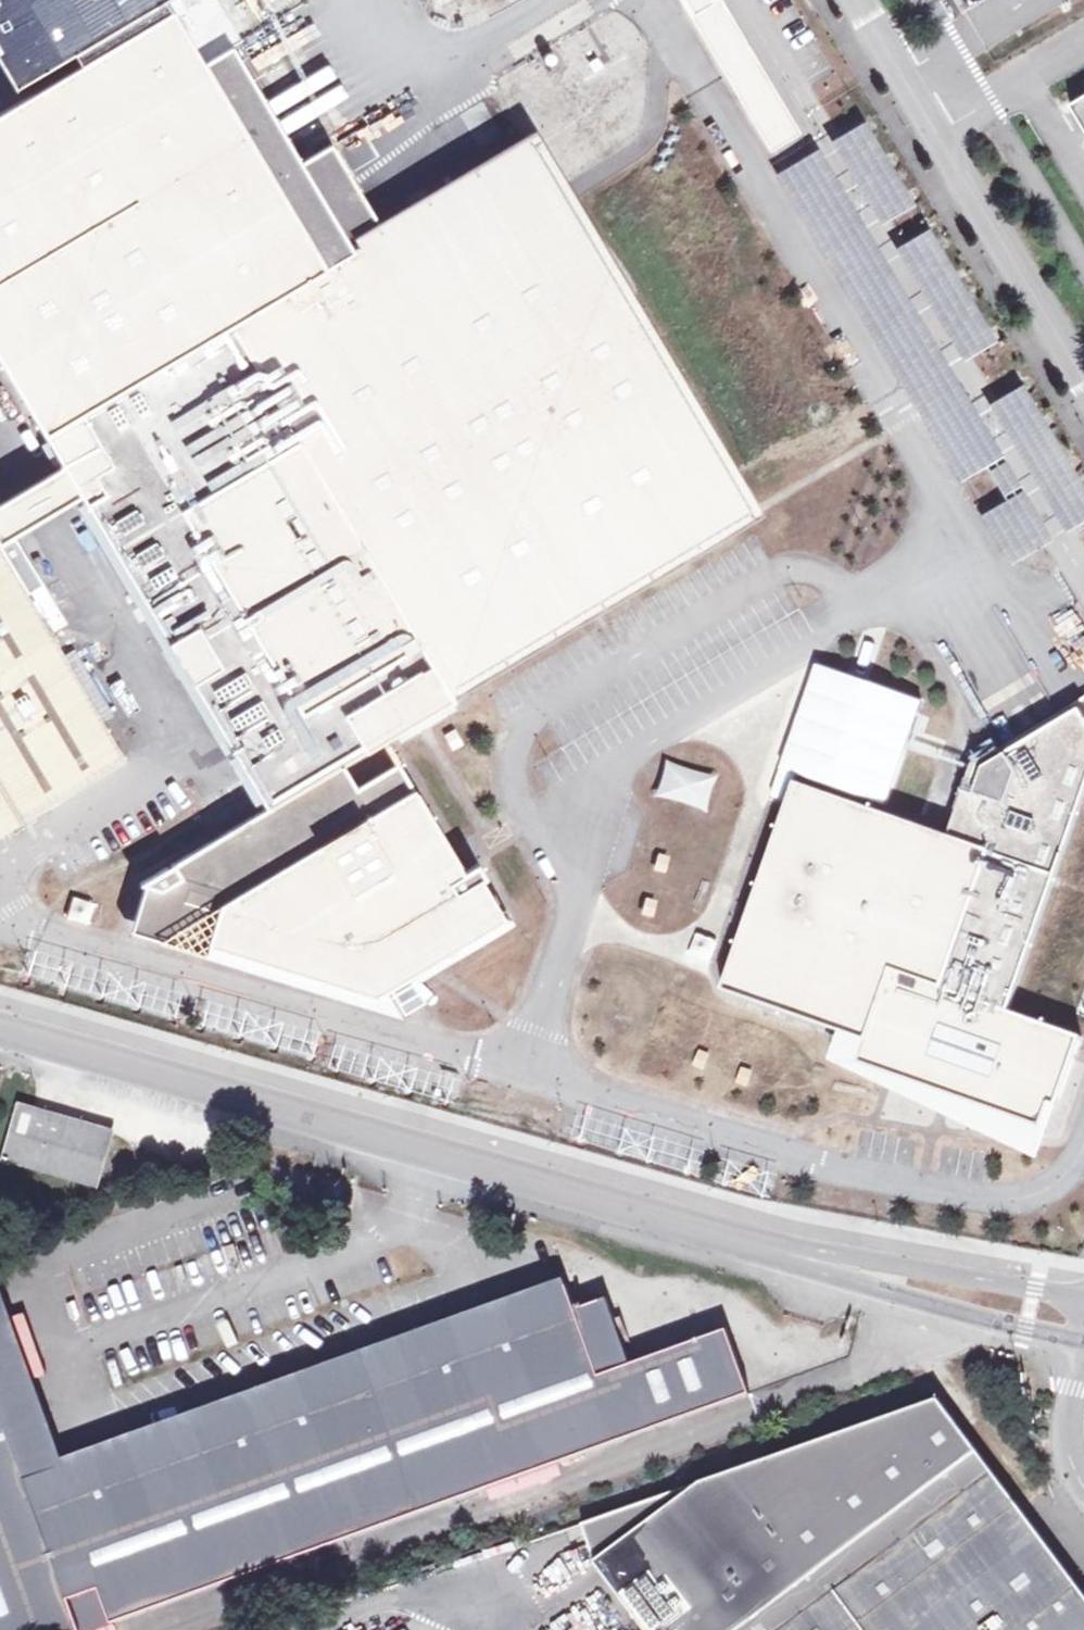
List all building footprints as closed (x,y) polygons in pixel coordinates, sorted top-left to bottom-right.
[(686,8),(691,5),(701,0),(681,0),(686,8)] [(711,0),(701,0),(691,5),(768,134),(785,123),(711,0)] [(264,802),(137,873),(121,925),(388,1008),(375,980),(496,908),(474,873),(479,870),(471,856),(457,865),(379,737),(452,692),(439,672),(748,495),(525,136),(378,225),(324,139),(295,158),(223,39),(193,52),(167,8),(0,103),(0,358),(264,802)] [(1083,126),(1083,99),(1072,106),(1083,126)] [(11,829),(33,815),(125,760),(0,549),(0,835),(11,829)] [(719,987),(836,1021),(829,1049),(1032,1150),(1070,1029),(1004,999),(1083,772),(1083,689),(969,762),(939,829),(787,773),(719,987)] [(662,760),(653,795),(706,808),(715,774),(662,760)] [(11,829),(15,835),(37,822),(33,815),(11,829)] [(112,1132),(21,1107),(5,1158),(96,1184),(112,1132)] [(750,1393),(726,1328),(630,1363),(606,1297),(575,1309),(567,1285),(56,1468),(0,1311),(0,1629),(94,1629),(750,1393)] [(1076,1584),(1030,1522),(1002,1484),(993,1473),(981,1457),(939,1401),(883,1418),(830,1434),(634,1505),(637,1515),(640,1524),(634,1527),(618,1533),(600,1539),(588,1543),(591,1552),(595,1561),(600,1569),(604,1573),(635,1616),(642,1625),(646,1629),(1083,1629),(1083,1595),(1076,1584)] [(634,1527),(640,1524),(637,1515),(634,1505),(581,1523),(588,1543),(600,1539),(618,1533),(634,1527)]
